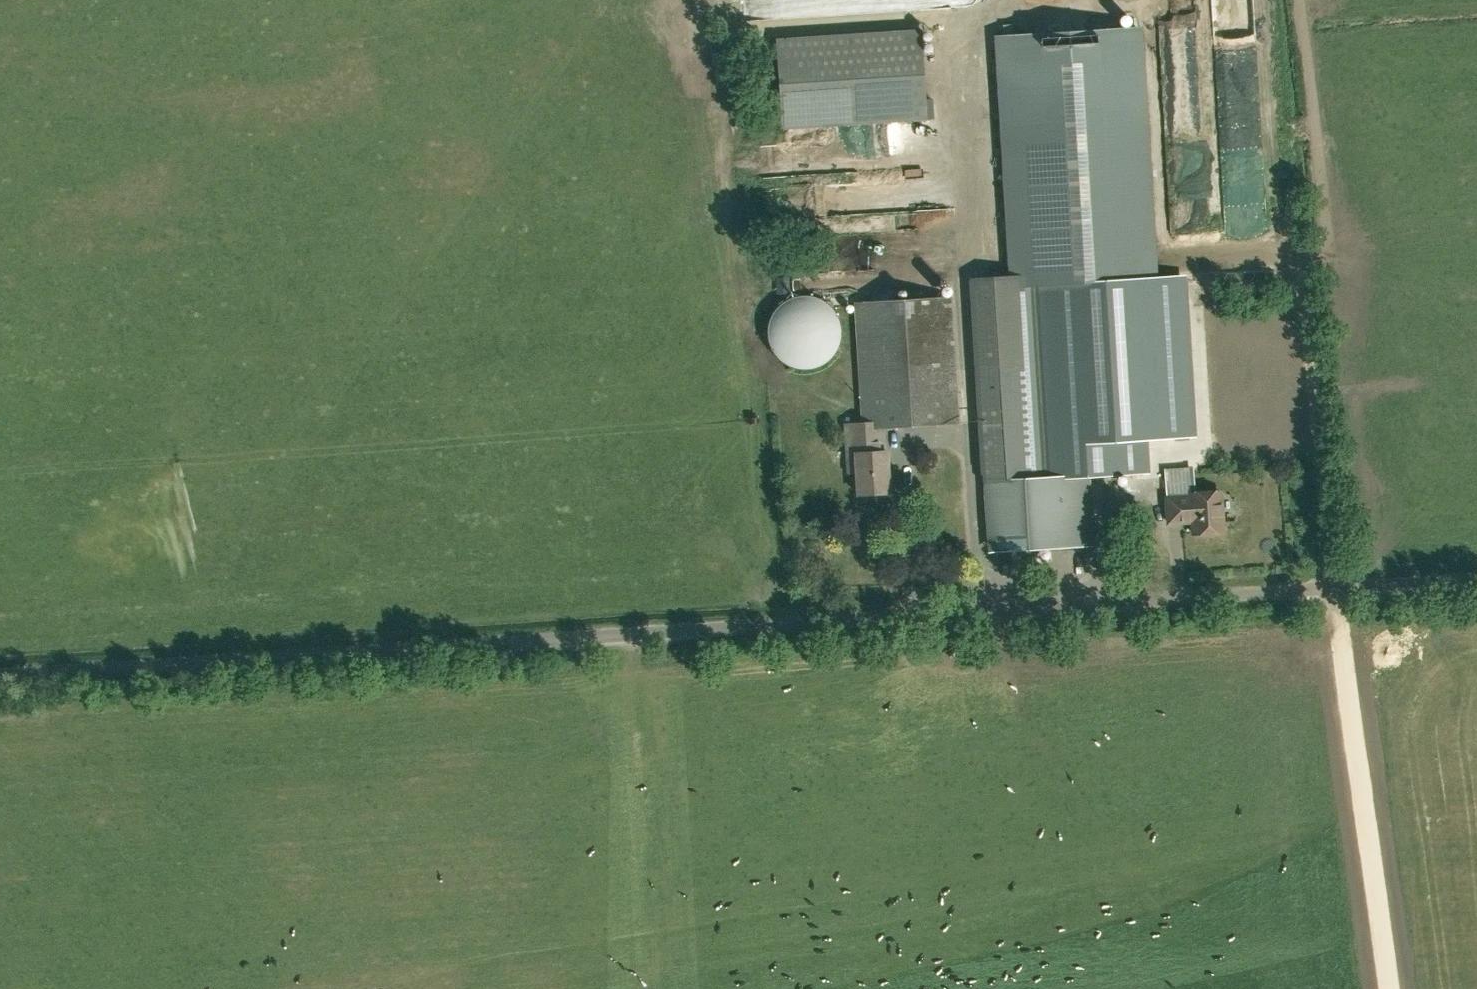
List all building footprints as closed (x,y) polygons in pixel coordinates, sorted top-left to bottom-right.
[(1091,544),(1086,475),(1145,472),(1133,277),(1154,276),(1139,26),(999,35),(1014,276),(972,278),(989,551),(1091,544)] [(920,30),(776,38),(781,128),(925,120),(920,30)] [(768,327),(768,336),(768,340),(771,348),(775,355),(780,361),(787,366),(794,370),(798,371),(806,371),(814,370),(822,367),(829,363),(834,357),(839,351),(841,347),(843,339),(843,331),(843,327),(840,319),(837,312),(831,306),(828,303),(821,299),(813,296),(805,296),(801,296),(793,298),(786,301),(780,306),(774,312),(771,320),(768,327)] [(855,303),(863,423),(847,423),(848,454),(856,453),(858,494),(861,494),(863,497),(872,496),(874,493),(889,492),(887,450),(883,451),(881,427),(959,422),(951,297),(855,303)] [(1223,531),(1220,491),(1190,493),(1191,496),(1166,498),(1168,522),(1192,521),(1193,533),(1223,531)]
